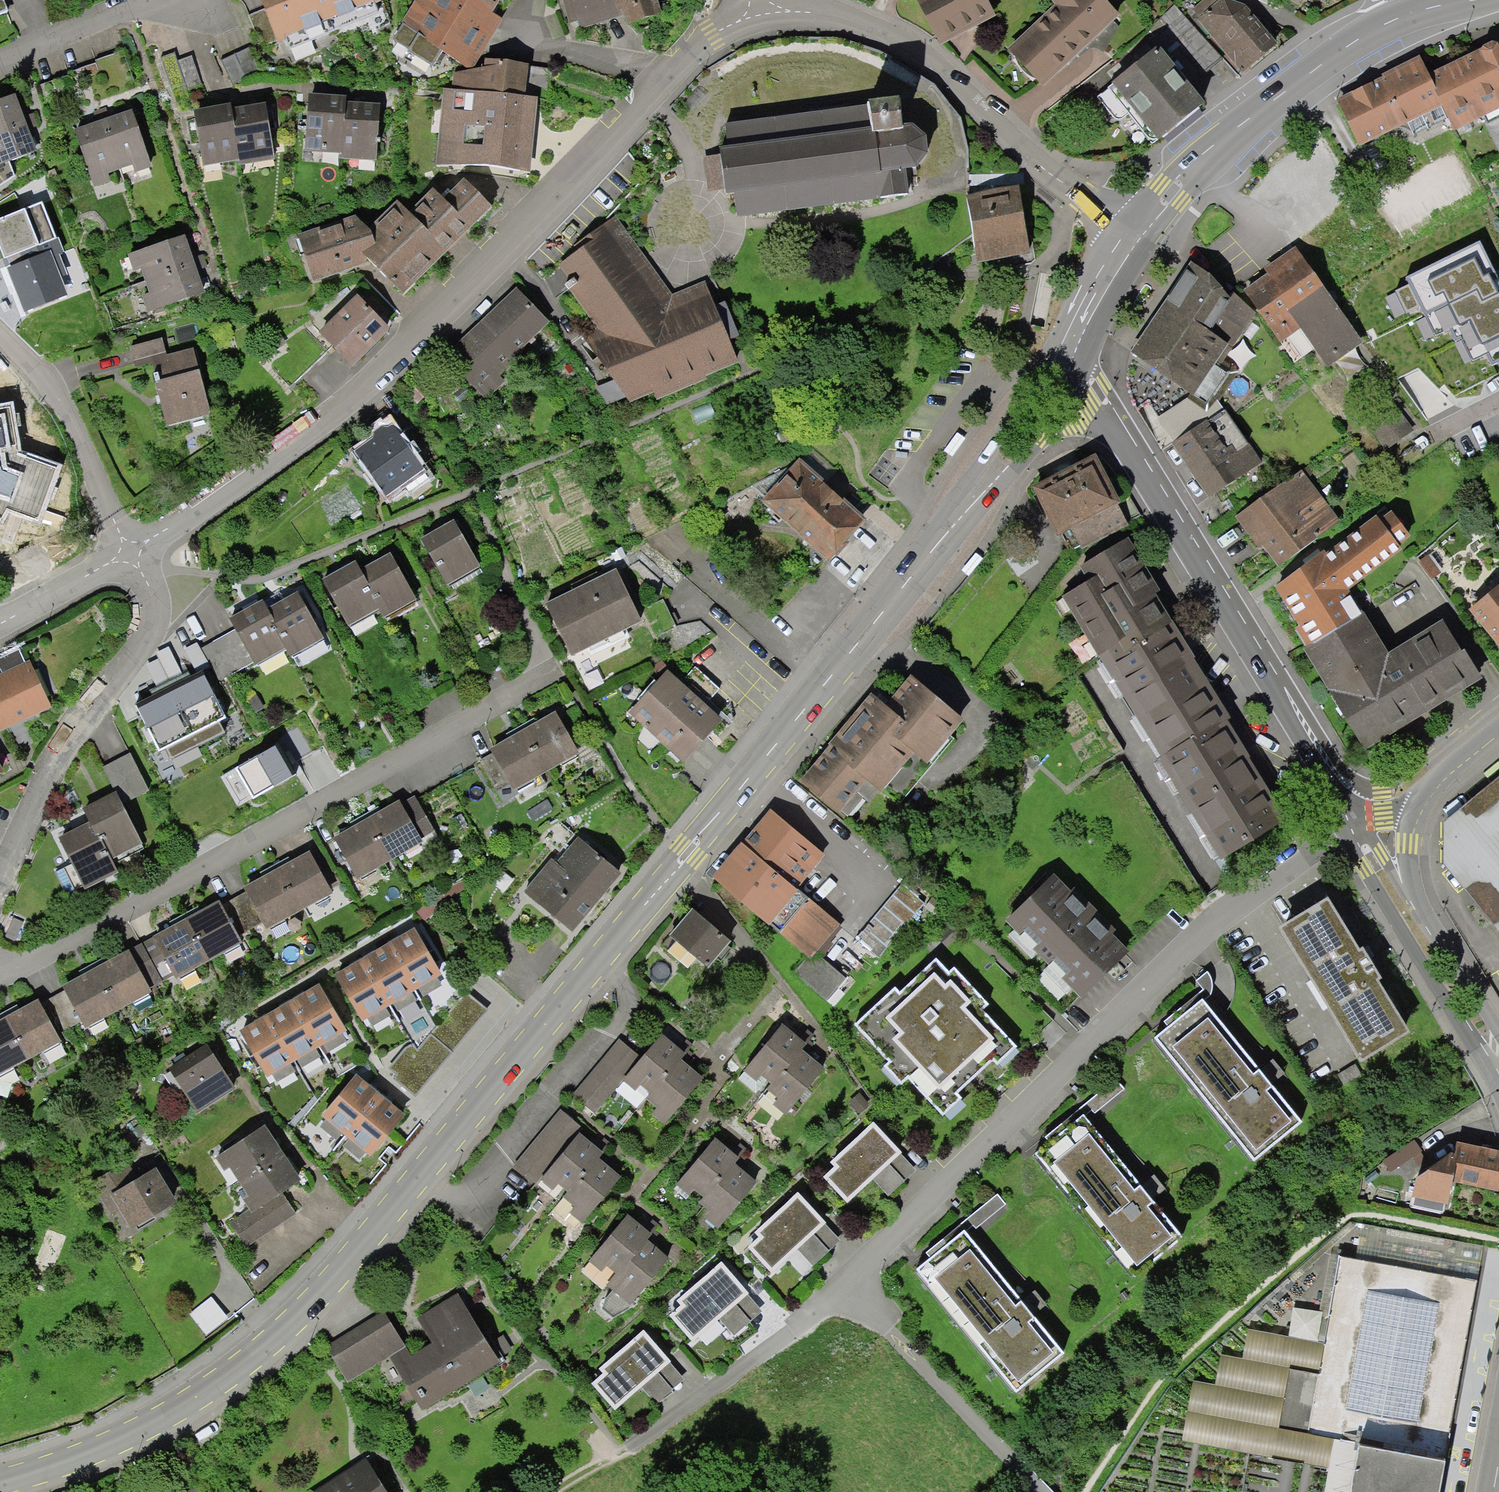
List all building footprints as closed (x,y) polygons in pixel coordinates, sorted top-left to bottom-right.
[(277,41),(378,0),(260,0),(277,41)] [(496,0),(411,0),(396,25),(438,52),(467,70),(498,21),(486,15),(496,0)] [(576,28),(625,14),(628,26),(658,17),(653,0),(567,0),(576,28)] [(937,43),(994,14),(988,0),(915,0),(937,43)] [(1049,4),(1006,48),(1041,86),(1121,16),(1107,0),(1047,0),(1049,4)] [(1192,19),(1241,75),(1269,54),(1229,0),(1220,0),(1192,19)] [(1308,20),(1348,0),(1277,0),(1308,20)] [(1170,5),(1140,30),(1185,85),(1216,59),(1170,5)] [(438,52),(396,25),(386,39),(428,66),(438,52)] [(1421,75),(1413,59),(1335,96),(1356,142),(1439,103),(1446,118),(1498,93),(1498,39),(1421,75)] [(1144,40),(1094,89),(1142,149),(1197,106),(1144,40)] [(248,49),(223,59),(236,93),(261,83),(248,49)] [(172,54),(160,58),(171,95),(202,85),(194,57),(175,63),(172,54)] [(518,97),(522,64),(479,59),(479,68),(448,76),(449,89),(518,97)] [(458,139),(462,91),(400,85),(395,133),(458,139)] [(458,139),(454,167),(511,173),(514,146),(529,148),(535,99),(518,97),(462,91),(458,139)] [(0,97),(0,132),(19,123),(5,94),(0,97)] [(340,100),(306,97),(300,153),(335,156),(340,100)] [(371,102),(340,100),(335,156),(367,159),(371,102)] [(253,101),(221,107),(232,164),(263,159),(253,101)] [(725,191),(728,217),(905,196),(902,170),(920,162),(927,144),(914,128),(896,123),(892,102),(856,106),(718,123),(721,147),(706,148),(708,170),(710,192),(725,191)] [(221,107),(187,113),(197,170),(232,164),(221,107)] [(153,166),(133,112),(99,125),(119,179),(153,166)] [(1484,127),(1498,157),(1498,120),(1484,127)] [(0,132),(0,198),(18,189),(5,163),(30,150),(19,123),(0,132)] [(119,179),(99,125),(70,136),(90,189),(119,179)] [(366,266),(397,297),(488,207),(458,177),(436,199),(426,190),(403,213),(392,201),(362,230),(367,245),(355,255),(366,266)] [(1028,251),(1016,188),(966,197),(978,260),(1028,251)] [(0,217),(0,247),(4,259),(55,240),(41,202),(0,217)] [(645,257),(615,215),(550,256),(612,379),(597,387),(609,412),(738,359),(699,283),(672,294),(645,257)] [(362,230),(350,217),(291,237),(306,285),(366,266),(355,255),(367,245),(362,230)] [(191,265),(183,237),(130,253),(139,281),(191,265)] [(55,240),(4,259),(25,311),(68,295),(64,286),(72,283),(60,253),(64,252),(59,238),(55,240)] [(1263,272),(1240,289),(1276,339),(1297,324),(1328,367),(1362,343),(1289,241),(1257,264),(1263,272)] [(199,292),(191,265),(139,281),(147,308),(199,292)] [(1244,313),(1181,268),(1121,352),(1184,397),(1153,417),(1167,439),(1218,407),(1213,398),(1226,380),(1207,366),(1244,313)] [(548,320),(507,281),(436,353),(484,400),(500,384),(492,377),(548,320)] [(316,331),(352,367),(387,333),(351,296),(316,331)] [(215,416),(195,349),(166,357),(161,340),(127,350),(132,366),(146,362),(166,430),(215,416)] [(2,524),(9,513),(41,524),(62,465),(21,451),(13,402),(0,404),(0,523),(2,524)] [(1395,402),(1363,421),(1382,454),(1414,435),(1395,402)] [(1220,410),(1169,442),(1205,499),(1256,467),(1220,410)] [(373,438),(353,451),(385,496),(425,469),(391,423),(387,426),(381,426),(374,431),(373,438)] [(862,517),(792,456),(752,502),(822,563),(862,517)] [(1094,456),(1036,486),(1071,553),(1126,524),(1115,502),(1118,501),(1094,456)] [(1294,472),(1230,519),(1270,564),(1332,524),(1294,472)] [(1269,588),(1295,638),(1353,609),(1343,586),(1409,541),(1388,511),(1269,588)] [(476,577),(446,524),(416,541),(447,593),(476,577)] [(1160,589),(1129,537),(1080,566),(1088,580),(1062,596),(1099,656),(1170,613),(1155,592),(1160,589)] [(417,607),(386,554),(357,571),(387,624),(417,607)] [(380,612),(350,559),(320,576),(351,629),(380,612)] [(637,621),(613,571),(547,603),(571,653),(637,621)] [(1459,612),(1495,658),(1498,654),(1498,581),(1498,580),(1459,612)] [(319,642),(289,589),(259,606),(289,659),(319,642)] [(285,651),(255,598),(225,615),(233,629),(252,662),(255,668),(285,651)] [(1196,657),(1170,613),(1099,656),(1160,758),(1227,718),(1229,717),(1194,658),(1196,657)] [(1297,643),(1359,743),(1478,676),(1439,619),(1380,645),(1353,613),(1297,643)] [(252,662),(233,629),(199,648),(217,682),(252,662)] [(23,662),(0,673),(0,726),(43,706),(23,662)] [(717,724),(658,669),(620,709),(679,765),(717,724)] [(202,715),(182,671),(156,683),(158,686),(136,696),(161,749),(197,732),(191,720),(202,715)] [(958,719),(901,673),(878,702),(863,690),(794,778),(853,824),(909,753),(923,764),(958,719)] [(1250,757),(1227,718),(1160,758),(1220,859),(1286,820),(1249,758),(1250,757)] [(537,779),(574,760),(553,720),(516,739),(537,779)] [(500,798),(537,779),(516,739),(479,758),(500,798)] [(97,766),(115,803),(149,789),(129,751),(97,766)] [(1436,805),(1433,847),(1498,933),(1498,758),(1436,805)] [(115,803),(109,793),(79,809),(86,821),(109,862),(139,845),(115,803)] [(381,863),(418,844),(397,803),(360,822),(381,863)] [(764,805),(705,875),(800,955),(787,970),(825,1001),(843,980),(811,953),(835,925),(792,889),(822,854),(764,805)] [(109,862),(86,821),(56,838),(87,890),(116,874),(109,862)] [(344,882),(381,863),(360,822),(323,842),(344,882)] [(571,938),(620,875),(572,838),(553,863),(546,858),(516,896),(571,938)] [(291,912),(328,893),(307,852),(270,871),(291,912)] [(254,931),(291,912),(270,871),(233,891),(254,931)] [(1129,951),(1054,873),(1005,920),(1080,998),(1129,951)] [(900,884),(856,934),(881,956),(925,906),(900,884)] [(1327,898),(1276,930),(1308,981),(1306,983),(1323,1010),(1326,1009),(1359,1063),(1410,1031),(1379,981),(1384,978),(1364,946),(1359,949),(1327,898)] [(201,960),(237,941),(216,900),(180,919),(201,960)] [(685,902),(660,932),(669,940),(660,951),(678,967),(688,956),(702,968),(727,938),(685,902)] [(164,979),(201,960),(180,919),(143,939),(164,979)] [(411,988),(439,972),(414,929),(386,945),(411,988)] [(383,1005),(411,988),(386,945),(358,962),(383,1005)] [(109,1010),(146,991),(125,950),(88,969),(109,1010)] [(659,958),(652,953),(642,966),(648,971),(659,958)] [(889,987),(852,1020),(887,1059),(879,1066),(897,1086),(905,1079),(939,1116),(958,1099),(952,1093),(982,1066),(993,1079),(1006,1068),(997,1058),(1008,1048),(975,1012),(982,1005),(947,966),(942,970),(931,958),(894,992),(889,987)] [(355,1021),(383,1005),(358,962),(330,979),(355,1021)] [(72,1029),(109,1010),(87,970),(51,989),(72,1029)] [(312,1044),(340,1028),(315,985),(287,1002),(312,1044)] [(484,1008),(463,991),(408,1057),(399,1050),(381,1073),(411,1097),(484,1008)] [(1201,998),(1153,1037),(1254,1161),(1304,1122),(1201,998)] [(57,1042),(36,1001),(0,1020),(0,1022),(20,1061),(57,1042)] [(283,1061),(312,1044),(287,1002),(258,1018),(283,1061)] [(255,1077),(283,1061),(258,1018),(230,1035),(255,1077)] [(20,1061),(0,1022),(0,1071),(20,1061)] [(807,1044),(783,1025),(745,1072),(758,1082),(762,1076),(771,1083),(774,1085),(802,1050),(807,1044)] [(686,1053),(661,1033),(641,1057),(622,1079),(624,1081),(636,1092),(641,1085),(652,1094),(681,1059),(686,1053)] [(641,1057),(620,1039),(572,1095),(595,1115),(624,1081),(622,1079),(641,1057)] [(194,1116),(234,1093),(209,1050),(169,1073),(194,1116)] [(824,1067),(802,1050),(774,1085),(771,1083),(762,1095),(786,1114),(824,1067)] [(704,1078),(681,1059),(652,1094),(646,1100),(656,1108),(651,1114),(664,1125),(704,1078)] [(310,1117),(336,1140),(375,1095),(349,1072),(310,1117)] [(336,1140),(362,1162),(401,1117),(375,1095),(336,1140)] [(582,1127),(561,1110),(511,1169),(532,1187),(539,1178),(558,1155),(578,1131),(582,1127)] [(1082,1114),(1034,1152),(1135,1276),(1185,1237),(1082,1114)] [(867,1124),(825,1161),(831,1168),(821,1177),(841,1200),(867,1177),(884,1195),(910,1172),(867,1124)] [(230,1167),(238,1180),(283,1152),(265,1125),(215,1157),(224,1171),(230,1167)] [(603,1152),(578,1131),(558,1155),(539,1178),(541,1180),(553,1190),(559,1183),(569,1192),(598,1158),(603,1152)] [(739,1157),(715,1138),(677,1185),(690,1195),(694,1190),(703,1197),(706,1199),(734,1163),(739,1157)] [(1455,1142),(1406,1169),(1407,1205),(1445,1207),(1448,1177),(1496,1186),(1498,1170),(1498,1151),(1455,1142)] [(301,1181),(283,1152),(238,1180),(248,1196),(243,1199),(249,1209),(252,1212),(282,1193),(301,1181)] [(621,1177),(598,1158),(569,1192),(564,1198),(574,1206),(568,1212),(582,1224),(621,1177)] [(756,1181),(734,1163),(706,1199),(703,1197),(694,1209),(718,1228),(756,1181)] [(124,1231),(170,1208),(148,1164),(128,1174),(123,1164),(89,1181),(107,1218),(115,1214),(124,1231)] [(296,1214),(282,1193),(252,1212),(249,1209),(229,1222),(245,1247),(296,1214)] [(791,1193),(748,1231),(754,1238),(744,1247),(766,1272),(791,1249),(810,1271),(838,1246),(791,1193)] [(651,1234),(627,1215),(590,1262),(602,1272),(607,1266),(615,1273),(618,1275),(646,1240),(651,1234)] [(1482,1247),(1361,1223),(1354,1261),(1333,1254),(1313,1373),(1286,1372),(1275,1427),(1327,1440),(1318,1491),(1439,1491),(1482,1247)] [(963,1230),(915,1268),(1016,1392),(1066,1353),(963,1230)] [(668,1257),(646,1240),(618,1275),(615,1273),(606,1285),(631,1304),(668,1257)] [(756,1313),(715,1262),(671,1298),(676,1305),(665,1314),(685,1340),(715,1316),(729,1334),(756,1313)] [(458,1294),(417,1318),(432,1343),(412,1355),(405,1346),(389,1356),(422,1409),(500,1363),(458,1294)] [(218,1296),(201,1311),(216,1327),(232,1312),(218,1296)] [(383,1310),(326,1346),(348,1381),(389,1356),(405,1346),(383,1310)] [(637,1330),(595,1368),(599,1373),(585,1385),(605,1407),(633,1383),(652,1404),(681,1379),(637,1330)] [(304,1491),(381,1491),(359,1458),(304,1491)] [(187,1491),(210,1491),(206,1483),(187,1491)]
